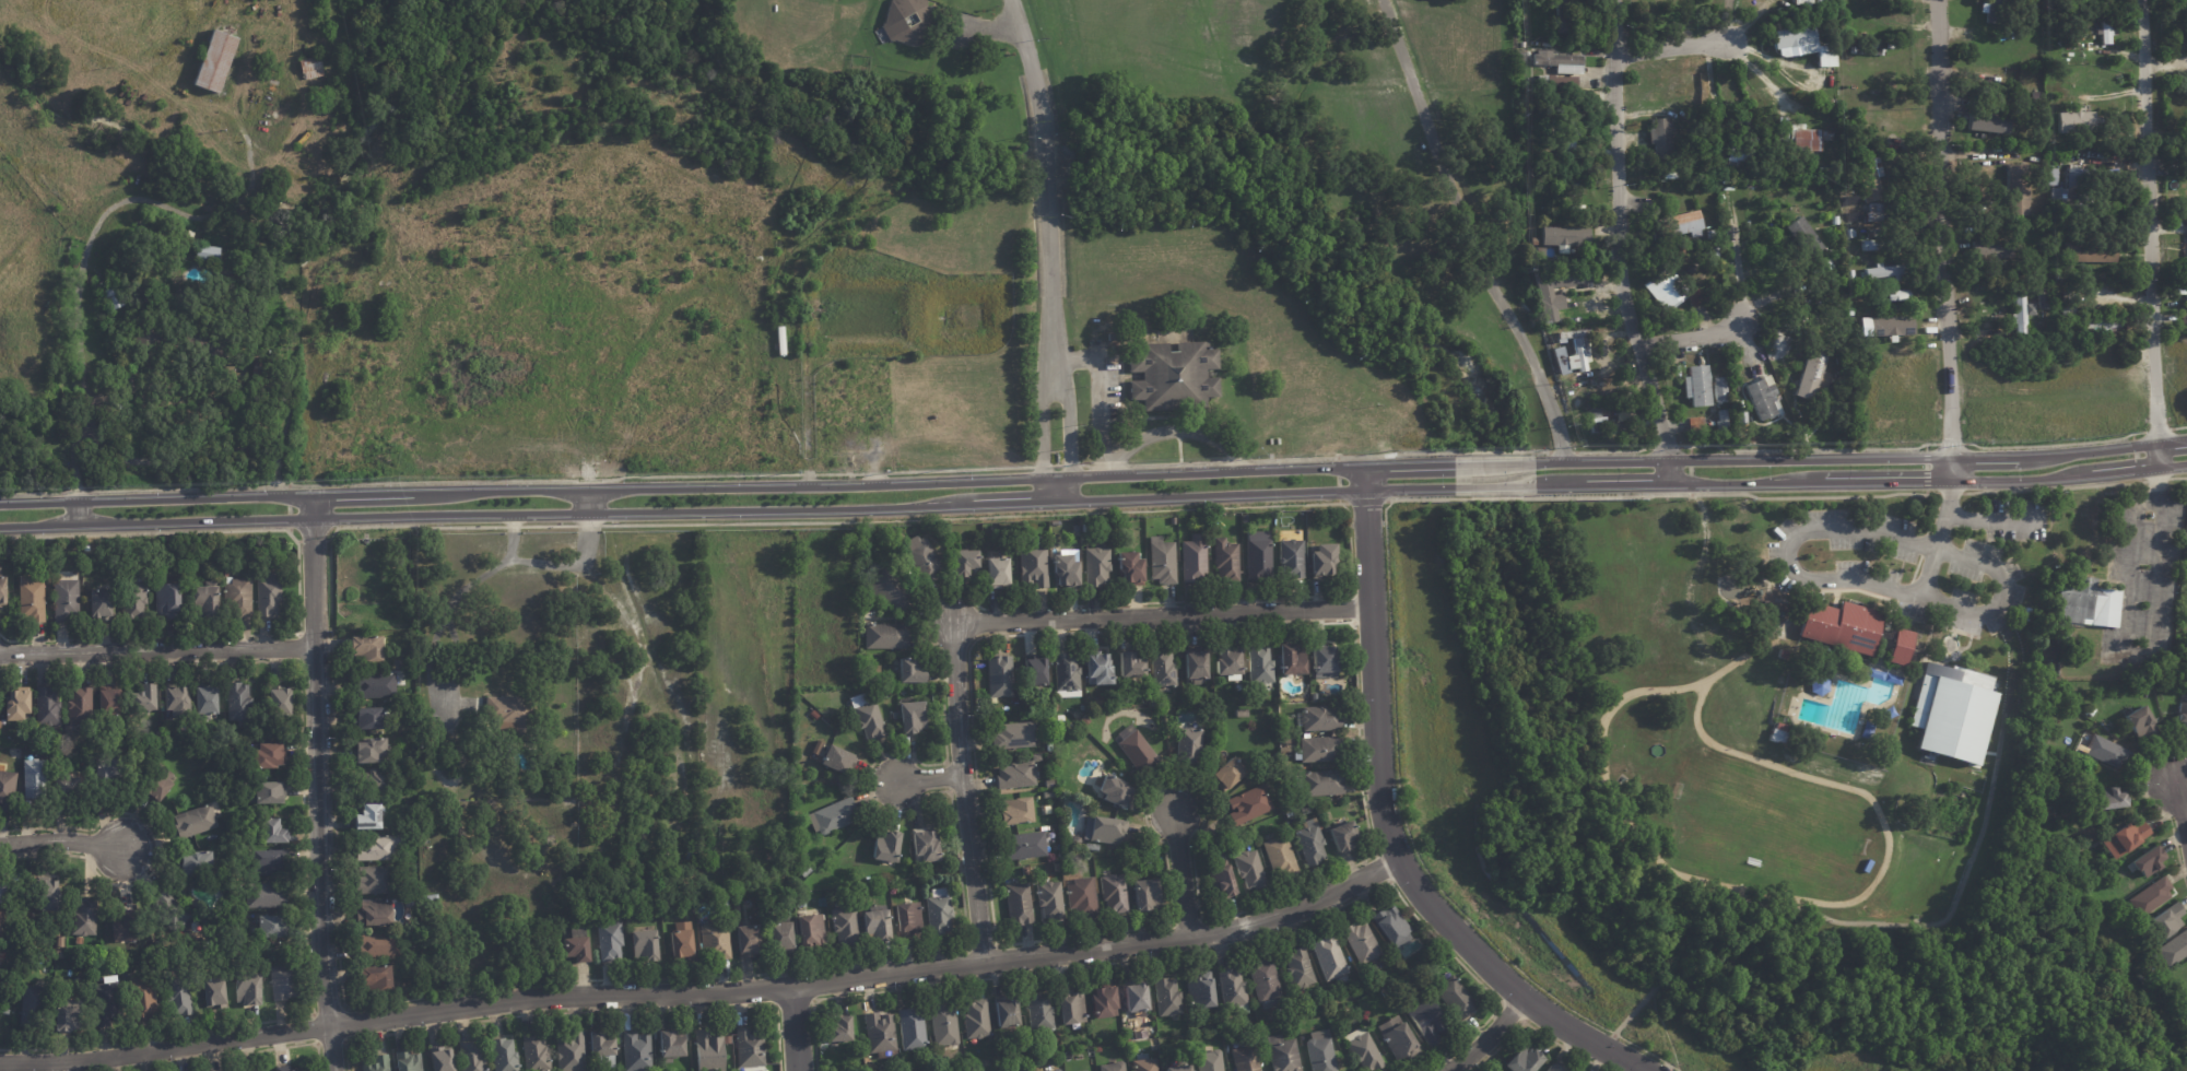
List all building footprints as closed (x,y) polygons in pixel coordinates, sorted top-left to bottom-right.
[(886,23),(892,0),(929,0),(929,3),(934,16),(938,15),(932,36),(919,45),(895,39),(895,40),(891,39),(884,26),(885,23),(886,23)] [(1556,34),(1555,0),(1566,0),(1566,9),(1567,33),(1556,34)] [(1986,23),(1989,0),(2005,0),(2002,25),(1986,23)] [(2102,45),(2101,14),(2116,13),(2116,37),(2110,37),(2110,45),(2102,45)] [(1572,24),(1582,24),(1583,34),(1572,34),(1572,24)] [(1834,54),(1834,68),(1816,68),(1816,52),(1780,58),(1776,56),(1775,50),(1773,51),(1771,33),(1813,26),(1815,47),(1834,47),(1834,54)] [(193,85),(213,31),(238,39),(219,94),(193,85)] [(1858,32),(1869,33),(1869,49),(1883,49),(1883,56),(1850,55),(1850,48),(1856,48),(1856,42),(1858,42),(1858,32)] [(1583,68),(1583,75),(1555,73),(1556,67),(1532,66),(1533,55),(1538,55),(1538,51),(1552,51),(1552,55),(1583,57),(1583,68)] [(302,60),(322,55),(327,74),(306,80),(302,60)] [(1774,76),(1777,73),(1787,82),(1784,85),(1774,76)] [(1556,79),(1577,78),(1578,85),(1529,87),(1528,82),(1537,82),(1536,76),(1554,75),(1554,79),(1556,79)] [(2002,84),(2001,92),(2009,93),(2008,101),(1976,95),(1978,89),(1985,90),(1986,82),(2002,84)] [(269,92),(296,101),(289,127),(260,118),(269,92)] [(1743,109),(1751,128),(1739,131),(1732,114),(1743,109)] [(1967,121),(1970,113),(2009,118),(2008,127),(1967,121)] [(2058,115),(2092,114),(2092,133),(2058,134),(2058,115)] [(1575,129),(1574,158),(1564,158),(1565,116),(1575,116),(1575,129)] [(1721,139),(1712,139),(1712,131),(1705,131),(1705,116),(1724,116),(1724,139),(1721,139)] [(1654,157),(1653,145),(1648,145),(1647,130),(1650,130),(1649,121),(1668,119),(1677,119),(1678,136),(1667,137),(1670,158),(1654,160),(1654,157)] [(1778,119),(1787,119),(1787,136),(1778,136),(1778,119)] [(1788,126),(1803,126),(1802,131),(1820,131),(1820,132),(1832,132),(1832,142),(1820,142),(1820,152),(1790,152),(1791,141),(1788,141),(1788,126)] [(1883,201),(1867,204),(1865,193),(1866,192),(1862,179),(1865,179),(1858,154),(1872,152),(1873,160),(1879,158),(1883,177),(1879,178),(1883,201)] [(1735,164),(1725,163),(1727,153),(1750,157),(1748,166),(1735,164)] [(2015,168),(2020,168),(2018,199),(2009,199),(2011,168),(2015,168)] [(2057,174),(2057,187),(2048,187),(2048,169),(2057,170),(2057,174)] [(2069,170),(2082,170),(2081,210),(2050,209),(2050,190),(2066,190),(2067,170),(2069,170)] [(1572,174),(1571,213),(1563,213),(1564,173),(1572,174)] [(1662,174),(1679,173),(1680,180),(1668,181),(1668,179),(1662,179),(1662,174)] [(1662,236),(1658,221),(1698,211),(1703,231),(1700,232),(1701,236),(1691,239),(1689,233),(1662,239),(1662,236)] [(1801,216),(1824,248),(1809,259),(1786,227),(1801,216)] [(1585,235),(1587,235),(1586,243),(1579,243),(1578,259),(1560,259),(1561,227),(1579,227),(1579,235),(1585,235)] [(1845,239),(1844,231),(1851,229),(1851,234),(1856,234),(1856,238),(1845,239)] [(190,231),(196,235),(192,239),(187,236),(190,231)] [(2115,243),(2115,264),(2063,263),(2065,239),(2115,239),(2115,243)] [(1898,244),(1898,255),(1892,255),(1892,251),(1862,252),(1862,243),(1898,242),(1898,244)] [(1980,259),(1980,242),(2002,242),(2002,259),(1980,259)] [(200,244),(222,247),(220,262),(198,259),(200,244)] [(1708,249),(1717,248),(1718,259),(1710,260),(1708,249)] [(1824,274),(1820,262),(1826,259),(1832,271),(1824,274)] [(1901,273),(1902,282),(1894,283),(1893,278),(1866,281),(1866,279),(1862,280),(1861,274),(1866,273),(1865,271),(1876,270),(1876,264),(1882,263),(1882,269),(1900,267),(1901,273)] [(1591,282),(1591,284),(1573,284),(1573,287),(1560,291),(1560,287),(1550,290),(1551,298),(1560,296),(1563,310),(1552,313),(1554,323),(1543,326),(1542,317),(1539,318),(1532,276),(1569,269),(1569,274),(1589,272),(1591,282)] [(1705,304),(1691,310),(1686,298),(1672,310),(1670,307),(1663,311),(1643,287),(1663,270),(1671,279),(1674,275),(1677,279),(1673,282),(1684,296),(1697,289),(1706,304),(1705,304)] [(1854,272),(1854,283),(1845,283),(1844,272),(1854,272)] [(105,291),(118,284),(127,304),(113,310),(105,291)] [(2012,326),(2011,326),(2011,316),(2014,316),(2014,290),(2025,290),(2025,306),(2030,306),(2030,311),(2026,311),(2026,336),(2015,336),(2015,326),(2012,326)] [(1909,291),(1887,291),(1887,301),(1909,301),(1909,291)] [(2072,296),(2072,303),(2077,303),(2077,317),(2071,317),(2071,323),(2061,323),(2061,294),(2072,294),(2072,296)] [(2042,307),(2039,297),(2047,296),(2048,307),(2042,308),(2042,307)] [(1907,299),(1908,306),(1881,308),(1880,299),(1907,297),(1907,299)] [(1914,325),(1915,337),(1872,338),(1872,339),(1862,339),(1861,319),(1871,318),(1871,319),(1914,318),(1914,325)] [(2119,321),(2120,328),(2078,331),(2077,323),(2119,320),(2119,321)] [(140,329),(139,344),(155,344),(155,330),(140,329)] [(1569,333),(1571,340),(1555,342),(1554,336),(1569,333)] [(1580,349),(1583,355),(1587,355),(1589,363),(1585,365),(1586,373),(1577,375),(1571,341),(1579,339),(1580,349)] [(1180,412),(1143,413),(1143,402),(1130,402),(1129,382),(1142,382),(1141,374),(1129,374),(1129,355),(1141,354),(1141,345),(1167,345),(1167,354),(1177,354),(1176,344),(1208,344),(1208,351),(1216,351),(1218,372),(1204,372),(1204,380),(1218,379),(1218,399),(1204,399),(1204,411),(1180,412)] [(1576,370),(1566,373),(1567,375),(1559,377),(1551,351),(1561,349),(1564,360),(1573,357),(1576,370)] [(1818,353),(1827,356),(1812,403),(1795,397),(1809,351),(1818,353)] [(1710,408),(1691,410),(1690,400),(1683,400),(1682,379),(1688,378),(1688,368),(1707,367),(1710,408)] [(1715,404),(1713,380),(1724,378),(1727,403),(1715,404)] [(1772,386),(1776,396),(1777,395),(1779,401),(1771,404),(1776,416),(1759,423),(1744,388),(1762,381),(1765,389),(1772,386)] [(1735,410),(1744,410),(1747,426),(1737,426),(1735,410)] [(1715,423),(1717,423),(1716,412),(1725,411),(1728,432),(1716,433),(1715,423)] [(1589,425),(1589,421),(1588,414),(1598,413),(1598,419),(1603,419),(1604,424),(1589,425)] [(1704,423),(1705,435),(1688,436),(1686,421),(1704,419),(1704,423)] [(1618,424),(1619,432),(1615,432),(1615,435),(1606,436),(1606,433),(1589,435),(1588,426),(1618,423),(1618,424)] [(113,449),(110,452),(102,447),(105,443),(113,449)] [(1262,580),(1249,580),(1249,541),(1250,540),(1250,532),(1271,531),(1271,539),(1273,539),(1274,579),(1262,580)] [(1197,582),(1185,582),(1184,542),(1192,542),(1192,534),(1207,534),(1207,541),(1209,541),(1210,582),(1197,582)] [(921,537),(922,540),(926,539),(929,540),(948,573),(938,578),(940,581),(927,588),(903,545),(905,544),(903,541),(908,538),(910,542),(920,536),(921,537)] [(1050,546),(1053,588),(1038,589),(1038,585),(1025,585),(1023,537),(1046,536),(1047,546),(1050,546)] [(1177,543),(1177,585),(1168,585),(1168,579),(1165,579),(1165,577),(1154,577),(1154,566),(1153,566),(1152,538),(1164,537),(1164,543),(1177,543)] [(1305,543),(1306,580),(1296,580),(1296,578),(1286,578),(1286,565),(1283,565),(1283,560),(1281,560),(1281,537),(1292,537),(1292,542),(1296,542),(1297,543),(1305,543)] [(1241,545),(1242,582),(1231,582),(1231,579),(1223,579),(1222,568),(1216,568),(1216,539),(1227,539),(1227,544),(1231,543),(1233,545),(1241,545)] [(1336,576),(1327,576),(1327,579),(1312,579),(1313,574),(1315,574),(1315,553),(1320,553),(1320,545),(1340,545),(1340,563),(1337,566),(1337,576),(1336,576)] [(1106,549),(1112,549),(1113,564),(1114,564),(1114,570),(1110,572),(1110,585),(1106,585),(1106,587),(1089,588),(1087,550),(1096,549),(1097,548),(1102,548),(1103,549),(1106,549)] [(967,577),(959,577),(959,576),(955,576),(955,552),(979,551),(979,567),(974,567),(974,569),(969,569),(969,576),(967,576),(967,577)] [(1143,582),(1139,582),(1140,586),(1127,587),(1127,584),(1125,584),(1124,574),(1120,570),(1120,561),(1119,561),(1119,553),(1138,553),(1138,560),(1143,560),(1144,582),(1143,582)] [(1079,586),(1078,586),(1078,589),(1067,589),(1067,586),(1060,586),(1059,577),(1056,574),(1055,555),(1074,554),(1074,562),(1081,562),(1082,585),(1079,586)] [(1011,586),(1001,586),(1002,589),(989,590),(989,586),(990,586),(989,560),(1010,558),(1011,586)] [(912,609),(905,617),(870,591),(886,570),(917,593),(909,604),(914,607),(912,609)] [(270,617),(258,617),(259,576),(274,576),(274,573),(283,573),(283,595),(284,595),(284,602),(281,602),(281,614),(273,614),(273,617),(270,617)] [(68,622),(56,622),(56,581),(59,581),(59,575),(79,575),(79,580),(82,580),(82,588),(80,588),(81,622),(68,622)] [(44,581),(45,581),(46,623),(33,624),(33,621),(30,621),(30,617),(22,619),(21,582),(22,582),(22,577),(42,576),(42,581),(44,581)] [(2095,588),(2120,591),(2117,628),(2055,622),(2058,585),(2074,586),(2076,576),(2096,578),(2095,588)] [(250,619),(235,619),(235,605),(226,605),(226,578),(255,578),(255,619),(250,619)] [(146,582),(150,616),(140,617),(140,621),(126,622),(122,584),(132,584),(132,582),(139,581),(139,582),(146,582)] [(220,587),(221,587),(221,593),(223,593),(223,596),(221,596),(222,617),(202,617),(202,610),(197,610),(196,588),(213,587),(212,581),(219,581),(220,587)] [(180,619),(167,619),(167,615),(157,616),(156,585),(183,584),(184,611),(181,611),(181,619),(180,619)] [(110,590),(111,590),(111,617),(109,617),(109,622),(96,622),(96,619),(92,619),(92,590),(96,590),(98,590),(110,590)] [(863,599),(874,603),(872,608),(862,603),(863,599)] [(1876,625),(1867,657),(1795,637),(1804,601),(1836,610),(1838,601),(1879,613),(1876,625)] [(910,636),(910,638),(909,638),(909,650),(893,650),(893,651),(891,651),(891,650),(868,650),(868,625),(908,624),(908,633),(910,633),(910,636)] [(1908,644),(1902,668),(1883,662),(1893,628),(1912,633),(1908,644)] [(355,650),(354,640),(356,640),(356,637),(386,636),(387,661),(363,662),(363,656),(356,656),(356,652),(355,652),(355,650)] [(2056,636),(2068,637),(2067,646),(2055,645),(2056,636)] [(1303,663),(1303,674),(1279,675),(1277,645),(1293,645),(1293,646),(1302,646),(1303,663)] [(1271,661),(1272,683),(1263,683),(1263,684),(1259,685),(1258,684),(1249,684),(1247,646),(1261,646),(1261,648),(1268,648),(1269,661),(1271,661)] [(1333,655),(1333,656),(1336,656),(1337,671),(1338,671),(1339,679),(1316,679),(1316,672),(1313,673),(1313,669),(1310,669),(1310,666),(1313,666),(1312,648),(1316,647),(1316,646),(1333,646),(1333,655)] [(1238,674),(1215,674),(1215,659),(1218,659),(1216,649),(1238,648),(1239,668),(1239,670),(1239,674),(1238,674)] [(1171,686),(1167,686),(1165,688),(1162,688),(1161,687),(1153,687),(1151,650),(1163,649),(1163,651),(1171,651),(1172,663),(1174,663),(1176,686),(1171,686)] [(1206,679),(1202,679),(1202,684),(1195,684),(1195,680),(1186,680),(1185,654),(1196,652),(1196,651),(1204,651),(1206,679)] [(1074,691),(1070,691),(1069,693),(1067,693),(1063,691),(1056,692),(1054,654),(1073,652),(1074,668),(1078,668),(1080,691),(1074,691)] [(1117,652),(1131,652),(1132,658),(1136,658),(1136,659),(1142,659),(1142,676),(1118,678),(1117,652)] [(1037,659),(1044,659),(1046,685),(1024,686),(1023,659),(1027,659),(1026,656),(1035,655),(1035,659),(1037,659)] [(1107,660),(1108,660),(1108,671),(1106,671),(1107,684),(1089,685),(1086,685),(1085,679),(1082,679),(1081,655),(1102,655),(1105,655),(1106,660),(1107,660)] [(1009,658),(1011,697),(987,698),(985,659),(991,658),(991,657),(997,656),(997,657),(1009,656),(1009,658)] [(927,674),(927,684),(902,683),(902,658),(917,659),(917,664),(920,664),(920,669),(927,669),(927,674)] [(403,661),(404,670),(396,671),(395,661),(403,661)] [(1951,666),(1992,678),(1988,692),(1995,694),(1974,766),(1913,749),(1918,729),(1907,726),(1926,662),(1950,670),(1951,666)] [(397,674),(398,697),(361,698),(361,692),(361,687),(358,687),(358,675),(390,674),(390,673),(395,673),(395,674),(397,674)] [(254,720),(246,721),(243,722),(239,722),(238,721),(231,721),(230,683),(244,683),(244,685),(250,685),(250,698),(254,698),(255,720),(254,720)] [(160,710),(136,711),(134,694),(140,694),(140,693),(144,693),(144,686),(158,685),(160,710)] [(81,726),(69,726),(69,703),(72,702),(72,690),(79,690),(79,686),(93,686),(94,726),(81,726)] [(272,693),(272,691),(278,690),(278,686),(283,686),(283,688),(292,688),(293,690),(294,690),(295,717),(273,718),(272,693)] [(57,690),(59,690),(59,703),(62,702),(62,726),(54,726),(52,727),(49,727),(47,726),(38,726),(38,688),(51,687),(51,690),(57,690)] [(167,688),(188,687),(188,697),(191,699),(191,715),(178,716),(178,710),(167,710),(167,688)] [(220,715),(200,715),(200,688),(211,688),(211,687),(220,687),(220,688),(221,688),(221,715),(220,715)] [(102,691),(114,691),(114,690),(121,690),(124,718),(104,719),(102,691)] [(8,721),(8,703),(11,703),(11,691),(22,691),(28,691),(33,691),(33,714),(26,714),(26,721),(8,721)] [(875,702),(889,738),(875,742),(875,740),(868,742),(863,730),(861,730),(850,699),(866,694),(869,704),(875,702)] [(487,711),(489,697),(503,698),(503,697),(528,698),(528,699),(532,701),(530,726),(487,722),(487,711)] [(916,735),(907,735),(904,735),(902,705),(926,703),(928,730),(921,730),(921,732),(918,733),(916,734),(916,735)] [(2179,703),(2186,704),(2186,734),(2183,733),(2183,731),(2179,731),(2180,722),(2175,721),(2176,714),(2177,714),(2179,703)] [(1339,718),(1339,730),(1302,732),(1302,723),(1301,722),(1300,718),(1302,717),(1301,708),(1324,706),(1324,710),(1336,710),(1336,718),(1339,718)] [(2159,735),(2148,742),(2143,734),(2136,739),(2123,717),(2141,706),(2159,735)] [(2085,714),(2090,707),(2096,710),(2092,717),(2085,714)] [(361,726),(360,709),(389,708),(389,729),(361,730),(361,726)] [(1234,710),(1245,709),(1246,717),(1234,718),(1234,710)] [(813,711),(820,717),(816,721),(810,716),(813,711)] [(1085,717),(1091,722),(1084,728),(1080,722),(1085,717)] [(1032,723),(1034,725),(1034,730),(1033,732),(1034,746),(992,750),(991,735),(992,735),(992,732),(997,732),(997,726),(1031,722),(1032,723)] [(1196,729),(1199,729),(1199,730),(1201,730),(1201,753),(1196,753),(1196,765),(1187,765),(1187,767),(1177,767),(1178,729),(1186,729),(1188,728),(1192,728),(1194,729),(1196,729)] [(1077,735),(1082,730),(1085,733),(1080,739),(1077,735)] [(1152,769),(1150,770),(1149,768),(1139,775),(1116,743),(1136,730),(1160,764),(1152,769)] [(2131,754),(2126,766),(2120,764),(2118,769),(2083,753),(2093,734),(2132,753),(2131,754)] [(1339,740),(1340,748),(1336,749),(1336,762),(1300,763),(1300,739),(1339,738),(1339,740)] [(360,763),(360,743),(369,743),(369,739),(390,739),(390,757),(383,757),(383,764),(360,764),(360,763)] [(826,745),(822,756),(814,753),(821,741),(827,744),(826,745)] [(287,745),(287,757),(286,757),(286,766),(284,766),(284,768),(248,768),(248,751),(262,751),(262,744),(285,744),(287,744),(287,745)] [(855,757),(848,775),(823,764),(831,745),(856,756),(855,757)] [(1222,789),(1214,780),(1214,779),(1211,774),(1210,773),(1230,755),(1244,772),(1244,770),(1248,774),(1237,784),(1234,779),(1226,787),(1227,788),(1224,791),(1222,789)] [(47,760),(48,786),(42,786),(42,798),(26,799),(25,761),(34,761),(35,760),(38,760),(39,761),(47,760)] [(108,781),(98,780),(101,760),(122,762),(122,772),(119,772),(118,782),(108,781)] [(1033,782),(1033,786),(996,790),(995,777),(996,777),(995,769),(1008,767),(1007,764),(1031,761),(1032,769),(1033,772),(1034,776),(1032,777),(1033,782)] [(174,778),(172,781),(176,786),(162,803),(142,787),(161,763),(176,776),(174,778)] [(1342,780),(1343,793),(1304,797),(1303,787),(1296,788),(1295,773),(1304,773),(1304,772),(1308,772),(1340,769),(1340,775),(1342,775),(1342,780)] [(364,792),(364,779),(372,779),(372,770),(393,770),(393,792),(364,792)] [(14,813),(0,812),(0,808),(0,771),(19,774),(14,813)] [(1102,775),(1116,781),(1118,786),(1132,791),(1125,810),(1119,808),(1118,810),(1097,800),(1100,795),(1092,791),(1100,774),(1102,775)] [(70,793),(57,793),(56,778),(80,778),(81,793),(70,793)] [(285,784),(285,796),(286,796),(286,804),(259,804),(260,784),(285,784)] [(1260,786),(1271,810),(1232,827),(1226,815),(1230,813),(1224,801),(1260,785),(1260,786)] [(2125,795),(2126,808),(2095,811),(2094,800),(2097,800),(2096,790),(2115,787),(2116,792),(2124,791),(2125,795)] [(855,798),(859,808),(856,810),(860,821),(826,836),(823,834),(822,831),(818,833),(810,815),(854,797),(855,798)] [(1030,810),(1031,823),(1018,824),(1018,825),(1015,826),(1014,824),(1000,826),(1000,823),(999,823),(998,814),(999,814),(998,811),(1001,811),(1000,807),(1001,807),(1001,801),(1012,800),(1012,799),(1027,797),(1030,810)] [(217,819),(221,827),(183,840),(179,829),(178,829),(176,824),(178,823),(176,817),(213,804),(217,819)] [(379,805),(379,828),(353,828),(353,814),(360,814),(360,804),(379,804),(379,805)] [(1126,823),(1125,836),(1118,836),(1117,846),(1096,843),(1096,844),(1091,844),(1091,841),(1089,841),(1089,840),(1083,840),(1086,817),(1127,822),(1126,823)] [(1319,863),(1307,868),(1294,832),(1303,828),(1301,822),(1314,817),(1324,845),(1320,846),(1326,861),(1319,863)] [(283,823),(283,826),(284,826),(284,831),(291,829),(291,834),(292,834),(292,844),(264,844),(263,820),(283,820),(283,823)] [(2144,822),(2152,834),(2114,860),(2101,843),(2128,824),(2130,827),(2142,820),(2144,822)] [(1354,836),(1350,838),(1350,839),(1347,841),(1349,847),(1336,852),(1327,829),(1348,821),(1350,825),(1351,825),(1355,836),(1354,836)] [(900,833),(901,833),(900,834),(903,834),(900,856),(903,856),(902,859),(898,859),(898,863),(874,860),(878,834),(883,834),(883,833),(887,833),(887,832),(891,833),(891,832),(900,833)] [(914,835),(936,832),(937,841),(940,841),(942,862),(924,864),(924,857),(917,858),(914,835)] [(1042,833),(1044,856),(1003,861),(1002,848),(1004,848),(1002,837),(1042,832),(1042,833)] [(358,862),(358,849),(365,849),(364,843),(374,843),(374,837),(390,836),(390,837),(393,837),(393,835),(403,835),(405,860),(358,862)] [(1296,873),(1285,878),(1285,876),(1281,878),(1280,873),(1272,875),(1260,844),(1283,835),(1296,873)] [(2156,848),(2164,859),(2157,863),(2161,868),(2144,880),(2139,871),(2136,873),(2129,864),(2154,846),(2156,848)] [(690,847),(697,848),(697,860),(689,860),(690,847)] [(1265,886),(1254,890),(1253,887),(1245,890),(1242,878),(1238,879),(1235,871),(1236,871),(1232,857),(1241,854),(1241,852),(1245,851),(1247,852),(1255,850),(1266,885),(1265,886)] [(290,852),(290,863),(287,863),(289,875),(257,876),(256,852),(290,851),(290,852)] [(185,878),(185,857),(193,856),(193,852),(215,852),(215,871),(211,871),(211,878),(185,878)] [(1234,896),(1224,898),(1223,898),(1221,890),(1214,891),(1209,871),(1215,869),(1215,868),(1226,864),(1234,894),(1237,893),(1237,895),(1234,896)] [(358,893),(358,883),(362,883),(361,868),(395,867),(396,893),(358,895),(358,893)] [(802,873),(810,867),(815,873),(807,880),(802,873)] [(1127,914),(1115,915),(1114,910),(1107,911),(1106,902),(1103,902),(1100,879),(1109,878),(1109,875),(1114,875),(1115,876),(1124,875),(1128,913),(1127,914)] [(1059,883),(1063,920),(1053,922),(1051,919),(1044,920),(1043,907),(1038,908),(1037,899),(1038,899),(1037,894),(1036,894),(1036,893),(1037,893),(1036,879),(1049,876),(1050,882),(1051,883),(1059,883)] [(2165,878),(2173,887),(2167,892),(2171,897),(2140,919),(2128,902),(2164,876),(2165,878)] [(1095,918),(1083,919),(1082,916),(1075,916),(1074,909),(1067,910),(1065,885),(1070,885),(1070,880),(1091,878),(1095,918)] [(1156,896),(1157,904),(1147,906),(1148,910),(1133,913),(1130,882),(1154,880),(1156,896)] [(46,882),(60,883),(60,892),(63,892),(62,913),(45,913),(46,904),(42,903),(43,882),(46,882)] [(1032,925),(1009,927),(1004,893),(1003,893),(1002,891),(1004,891),(1004,886),(1027,883),(1033,925),(1032,925)] [(287,895),(287,897),(290,897),(290,909),(248,909),(248,884),(287,884),(287,895)] [(5,906),(0,905),(0,885),(9,886),(5,906)] [(717,888),(727,888),(726,898),(716,897),(717,888)] [(944,937),(933,938),(929,898),(936,897),(934,891),(950,888),(950,896),(954,896),(955,910),(956,910),(957,919),(953,920),(955,932),(948,932),(948,935),(944,937)] [(173,898),(192,917),(177,932),(150,906),(165,891),(173,898)] [(427,897),(439,895),(440,904),(428,906),(427,897)] [(97,898),(98,898),(97,937),(90,937),(90,938),(82,938),(82,935),(73,935),(74,911),(78,913),(78,901),(84,901),(85,897),(97,898)] [(395,910),(396,926),(358,927),(358,913),(362,913),(362,903),(392,902),(392,910),(395,910)] [(721,903),(731,902),(731,913),(722,913),(721,903)] [(2177,904),(2185,915),(2177,920),(2182,926),(2161,941),(2148,922),(2176,902),(2177,904)] [(913,940),(901,941),(900,932),(902,932),(898,906),(919,904),(922,931),(912,932),(913,940)] [(1407,942),(1394,951),(1390,945),(1387,946),(1371,925),(1373,922),(1368,917),(1380,908),(1383,913),(1390,907),(1408,931),(1406,933),(1410,940),(1407,942)] [(860,949),(847,950),(847,946),(839,948),(837,933),(835,934),(834,927),(832,910),(840,909),(843,908),(846,908),(848,909),(857,908),(862,949),(860,949)] [(890,942),(879,944),(878,940),(872,940),(872,937),(868,938),(865,914),(891,910),(894,942),(890,942)] [(115,944),(113,916),(122,916),(122,913),(137,911),(140,941),(115,944)] [(818,948),(814,949),(815,952),(804,953),(800,919),(823,916),(826,945),(821,946),(821,948),(818,948)] [(287,925),(287,930),(292,930),(292,939),(262,940),(262,918),(287,918),(287,925)] [(624,923),(624,929),(628,929),(630,934),(625,934),(626,948),(623,948),(624,958),(615,960),(616,962),(603,963),(600,926),(608,925),(610,923),(614,922),(615,923),(624,923)] [(693,931),(695,958),(692,958),(692,962),(684,963),(684,960),(674,960),(672,933),(674,932),(674,925),(690,922),(690,931),(693,931)] [(1378,956),(1381,961),(1371,967),(1368,962),(1359,967),(1339,930),(1351,923),(1352,925),(1355,922),(1357,927),(1363,923),(1379,954),(1378,956)] [(792,951),(778,952),(776,926),(797,923),(799,950),(792,951)] [(730,961),(718,962),(717,956),(706,957),(704,928),(706,926),(712,925),(714,926),(731,925),(733,961),(730,961)] [(589,938),(591,964),(578,965),(578,957),(566,958),(565,940),(572,940),(571,928),(585,927),(586,939),(589,938)] [(753,958),(739,961),(738,955),(740,955),(738,929),(760,927),(763,955),(753,956),(754,958),(753,958)] [(2155,952),(2186,929),(2186,956),(2167,969),(2155,952)] [(658,963),(645,964),(645,957),(636,958),(634,933),(659,931),(660,939),(662,938),(662,940),(660,940),(662,962),(658,963)] [(363,960),(362,949),(361,949),(361,943),(363,943),(362,935),(399,934),(400,957),(363,960)] [(1344,976),(1325,984),(1309,944),(1319,941),(1318,940),(1325,938),(1325,940),(1332,937),(1347,975),(1344,976)] [(58,938),(66,938),(64,949),(57,948),(58,938)] [(1314,985),(1291,992),(1283,970),(1286,969),(1282,956),(1287,954),(1286,952),(1301,946),(1314,985)] [(1274,1000),(1259,1004),(1247,965),(1261,961),(1261,962),(1270,958),(1282,998),(1274,1000)] [(286,1001),(274,1002),(271,967),(299,965),(303,997),(286,998),(286,1001)] [(362,981),(362,972),(362,969),(384,968),(384,967),(387,967),(387,966),(391,965),(393,992),(375,993),(375,987),(363,988),(362,981)] [(1242,982),(1243,989),(1248,1013),(1233,1016),(1232,1009),(1223,1010),(1215,972),(1236,968),(1239,984),(1242,982)] [(1208,1007),(1191,1009),(1191,1004),(1188,1004),(1188,1002),(1190,1001),(1188,977),(1198,976),(1197,973),(1211,970),(1211,978),(1210,978),(1212,1007),(1208,1007)] [(154,980),(158,1013),(146,1015),(148,1023),(136,1024),(130,984),(131,984),(130,976),(145,974),(146,981),(154,980)] [(262,1007),(250,1008),(250,1007),(248,1007),(248,1004),(238,1004),(237,976),(262,975),(262,1007)] [(1469,1014),(1468,1015),(1467,1014),(1458,1022),(1433,990),(1451,976),(1478,1008),(1469,1014)] [(1178,1014),(1174,1015),(1174,1016),(1167,1017),(1167,1016),(1159,1017),(1153,979),(1167,977),(1167,980),(1174,979),(1176,992),(1178,991),(1181,1014),(1178,1014)] [(190,978),(195,1016),(184,1019),(184,1015),(174,1016),(173,1003),(169,1004),(166,982),(176,981),(177,978),(180,978),(183,979),(190,978)] [(223,1007),(208,1009),(204,981),(226,978),(230,1005),(223,1007)] [(1136,984),(1141,982),(1141,985),(1143,985),(1147,1010),(1145,1011),(1147,1016),(1137,1019),(1136,1012),(1126,1013),(1121,986),(1127,986),(1126,981),(1133,980),(1133,984),(1136,984)] [(110,1028),(98,1029),(93,986),(117,982),(121,1022),(111,1024),(113,1027),(110,1028)] [(1092,994),(1093,994),(1092,989),(1113,987),(1116,1009),(1119,1008),(1120,1015),(1093,1020),(1090,994),(1092,994)] [(36,988),(47,989),(44,1024),(33,1023),(33,1028),(21,1027),(25,988),(36,988)] [(1082,1009),(1083,1016),(1084,1016),(1084,1019),(1083,1019),(1083,1022),(1057,1026),(1051,999),(1065,997),(1065,994),(1079,992),(1082,1009)] [(1049,1031),(1031,1033),(1024,994),(1039,993),(1039,996),(1045,994),(1047,1008),(1050,1008),(1054,1029),(1049,1031)] [(1007,1000),(1013,999),(1018,1026),(1001,1028),(1001,1027),(997,1028),(992,1002),(998,1001),(998,997),(1003,996),(1004,1001),(1007,1000)] [(1439,1040),(1430,1047),(1406,1010),(1427,997),(1448,1029),(1438,1035),(1442,1039),(1439,1040)] [(977,1039),(974,1039),(965,1039),(963,1015),(965,1015),(964,1004),(971,1003),(971,1001),(985,999),(989,1037),(980,1038),(980,1039),(977,1039)] [(69,1034),(59,1033),(59,1002),(84,1002),(84,1031),(74,1031),(74,1034),(69,1034)] [(957,1044),(955,1046),(951,1046),(949,1045),(933,1047),(928,1007),(952,1003),(957,1044)] [(925,1048),(902,1051),(896,1011),(920,1008),(926,1048),(925,1048)] [(893,1051),(870,1055),(865,1015),(879,1013),(879,1017),(892,1015),(896,1051),(893,1051)] [(1420,1054),(1410,1060),(1407,1056),(1398,1061),(1386,1041),(1385,1043),(1383,1039),(1386,1038),(1383,1034),(1386,1032),(1381,1025),(1397,1015),(1415,1046),(1418,1045),(1422,1052),(1420,1054)] [(849,1021),(850,1043),(827,1043),(826,1026),(833,1025),(832,1024),(836,1024),(835,1019),(849,1017),(849,1021)] [(766,1066),(741,1067),(739,1027),(753,1026),(753,1029),(766,1029),(767,1046),(768,1046),(769,1052),(767,1052),(768,1066),(766,1066)] [(1383,1067),(1374,1070),(1371,1070),(1369,1070),(1362,1070),(1357,1063),(1354,1064),(1340,1039),(1362,1027),(1383,1066),(1383,1067)] [(659,1029),(673,1028),(673,1031),(675,1031),(675,1033),(683,1032),(683,1038),(684,1038),(685,1055),(674,1055),(675,1058),(669,1059),(669,1062),(662,1063),(659,1029)] [(726,1044),(727,1070),(725,1070),(699,1070),(696,1029),(713,1028),(713,1033),(725,1032),(725,1036),(732,1036),(732,1044),(726,1044)] [(598,1069),(597,1056),(592,1056),(591,1031),(605,1029),(605,1038),(616,1037),(618,1055),(613,1055),(614,1068),(598,1069)] [(588,1070),(574,1070),(561,1070),(560,1036),(573,1035),(573,1031),(587,1031),(588,1070)] [(647,1070),(626,1070),(624,1031),(639,1031),(639,1034),(652,1034),(652,1051),(654,1051),(654,1070),(647,1070)] [(1326,1031),(1334,1070),(1310,1070),(1304,1044),(1306,1040),(1309,1040),(1308,1034),(1326,1031)] [(551,1045),(554,1070),(539,1070),(529,1070),(525,1033),(539,1032),(539,1033),(540,1035),(546,1034),(548,1045),(551,1045)] [(1292,1039),(1299,1070),(1271,1070),(1270,1067),(1265,1038),(1279,1035),(1281,1043),(1292,1039)] [(1176,1037),(1187,1036),(1188,1044),(1177,1045),(1176,1037)] [(520,1058),(522,1070),(497,1070),(493,1039),(508,1037),(508,1039),(512,1039),(515,1038),(517,1052),(520,1051),(520,1058)] [(486,1054),(488,1070),(463,1070),(460,1043),(474,1040),(474,1043),(478,1043),(482,1043),(483,1054),(486,1054)] [(1542,1058),(1530,1070),(1509,1070),(1502,1064),(1512,1052),(1513,1054),(1521,1044),(1526,1048),(1527,1047),(1529,1048),(1530,1047),(1535,1051),(1542,1058)] [(451,1048),(455,1070),(435,1070),(432,1051),(430,1052),(430,1049),(435,1048),(434,1047),(439,1046),(440,1049),(443,1049),(451,1048)] [(1255,1047),(1259,1070),(1234,1070),(1231,1051),(1255,1047)] [(421,1052),(423,1070),(399,1070),(397,1051),(410,1049),(410,1055),(418,1054),(421,1052)] [(1220,1052),(1222,1070),(1197,1070),(1196,1055),(1211,1052),(1211,1051),(1216,1050),(1220,1052)] [(391,1068),(392,1070),(364,1070),(363,1060),(377,1059),(376,1055),(391,1054),(393,1068),(391,1068)] [(1153,1060),(1155,1070),(1131,1070),(1130,1063),(1153,1060)] [(1121,1063),(1122,1070),(1098,1070),(1097,1067),(1112,1064),(1113,1062),(1118,1062),(1121,1063)] [(1564,1070),(1563,1070),(1547,1070),(1552,1062),(1553,1063),(1564,1070)]
